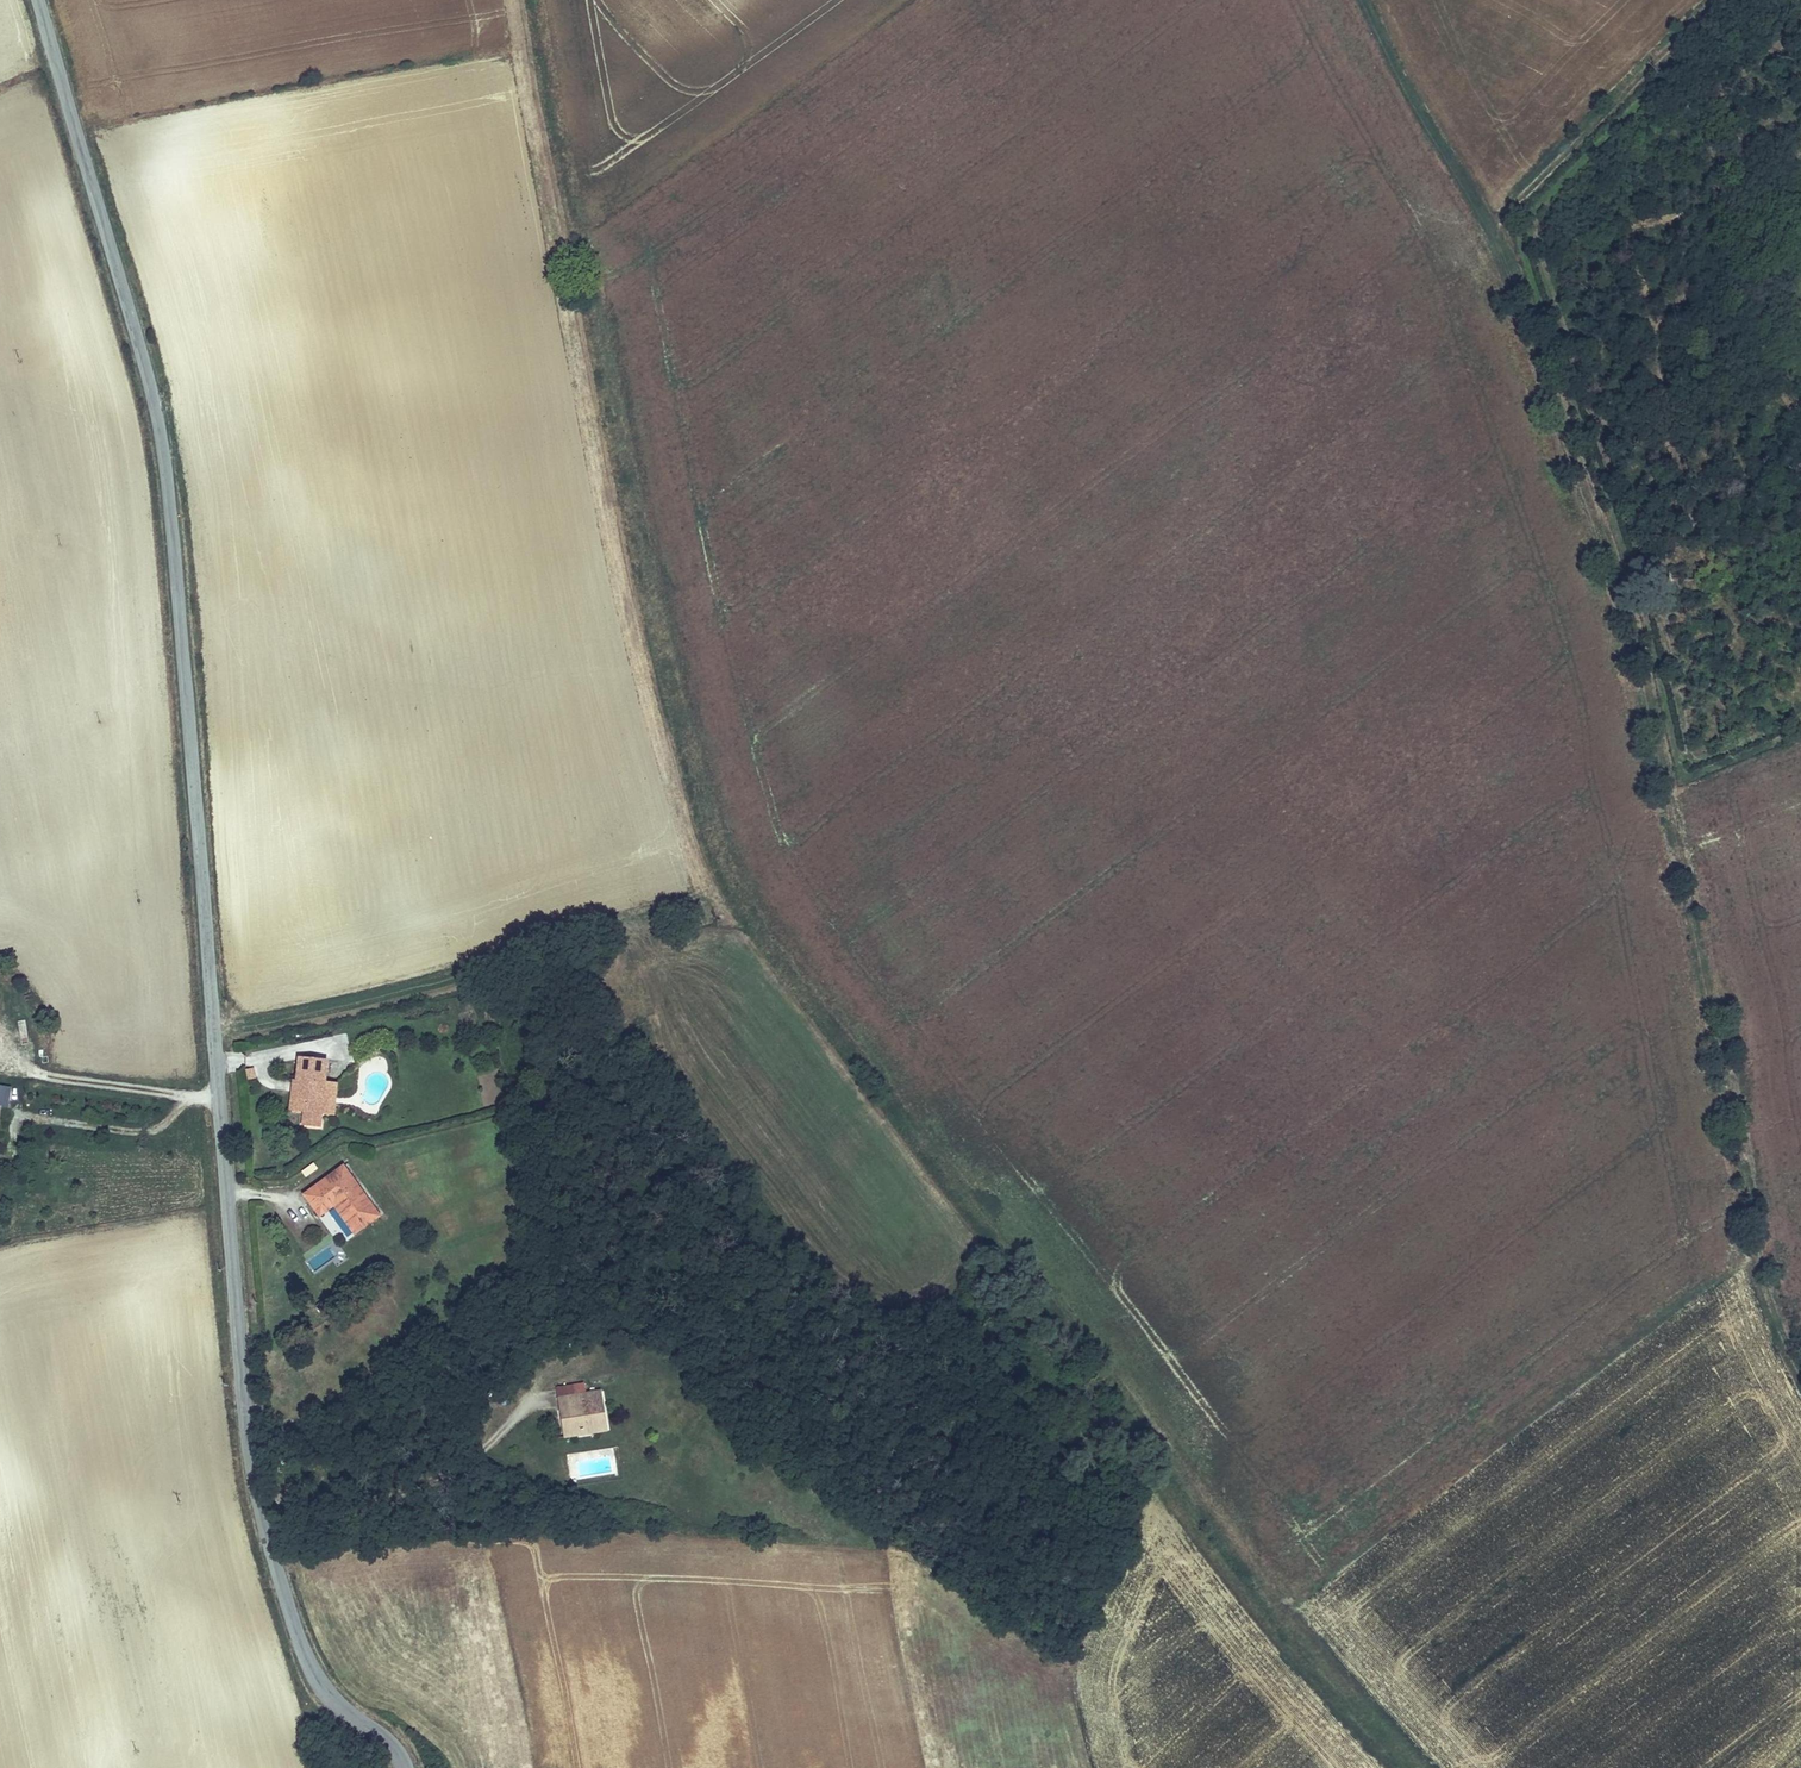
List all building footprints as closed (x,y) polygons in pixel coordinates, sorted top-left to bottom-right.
[(290,1104),(293,1104),(292,1113),(302,1114),(301,1128),(322,1129),(323,1117),(326,1084),(328,1062),(297,1060),(294,1083),(291,1082),(290,1104)] [(335,1118),(338,1085),(326,1084),(323,1117),(335,1118)] [(2,1108),(8,1108),(11,1088),(0,1087),(0,1121),(2,1108)] [(354,1239),(382,1219),(344,1166),(301,1196),(319,1220),(334,1210),(354,1239)] [(557,1399),(563,1441),(607,1434),(601,1391),(586,1394),(585,1384),(555,1389),(557,1399)]
